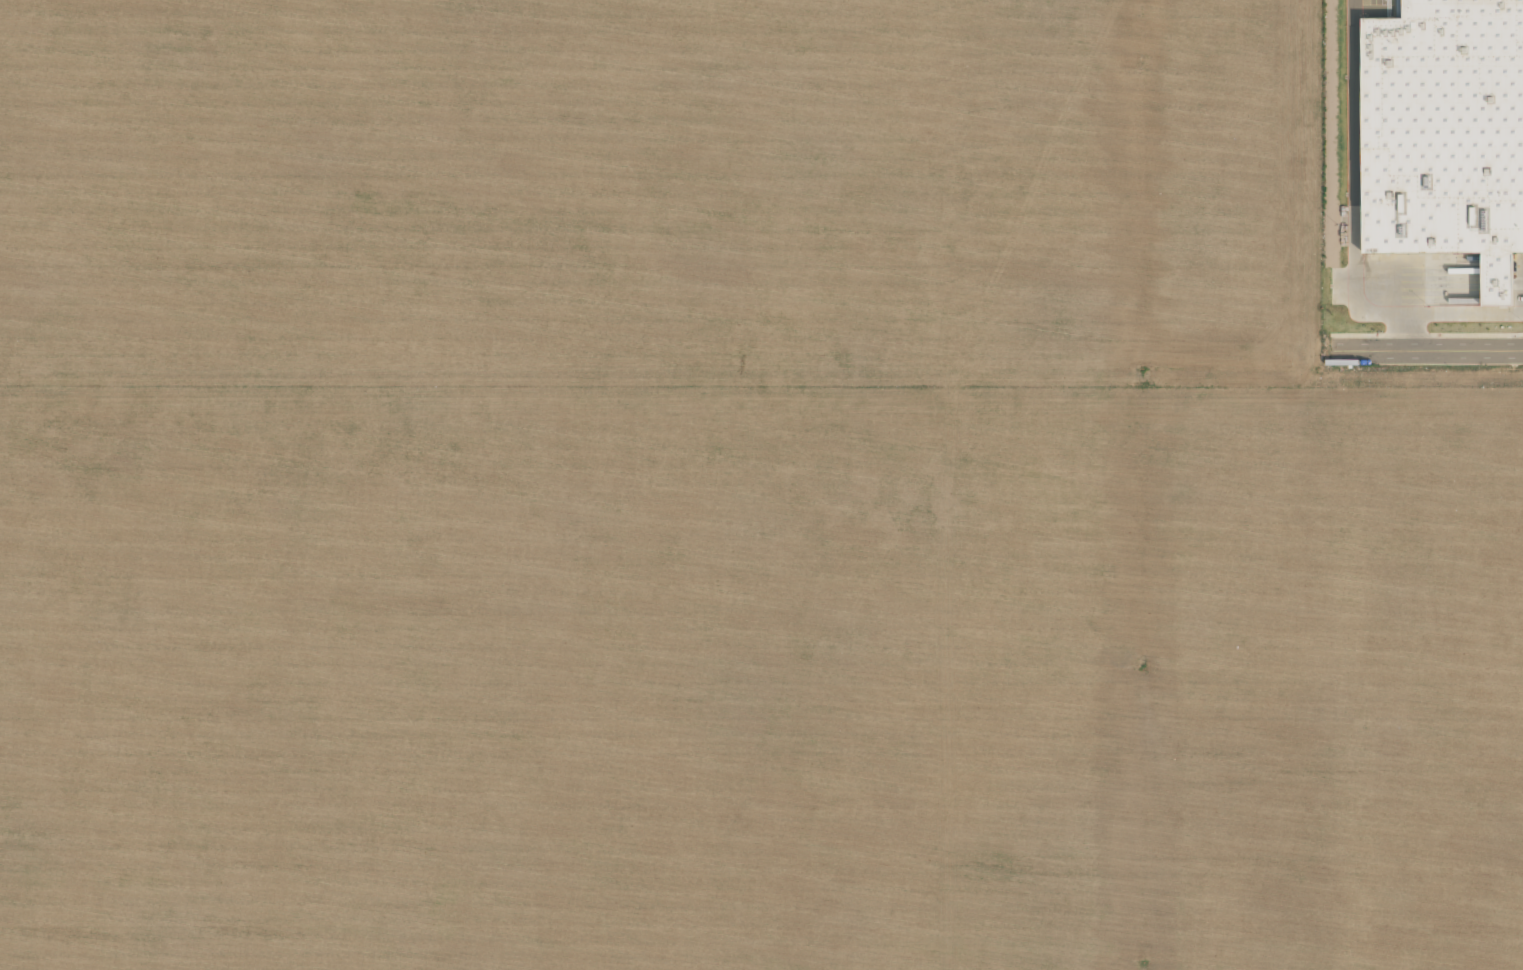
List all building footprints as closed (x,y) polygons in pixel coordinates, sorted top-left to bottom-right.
[(1366,253),(1480,253),(1480,307),(1512,307),(1512,253),(1522,253),(1522,0),(1401,0),(1401,17),(1364,17),(1365,252),(1366,253)]
